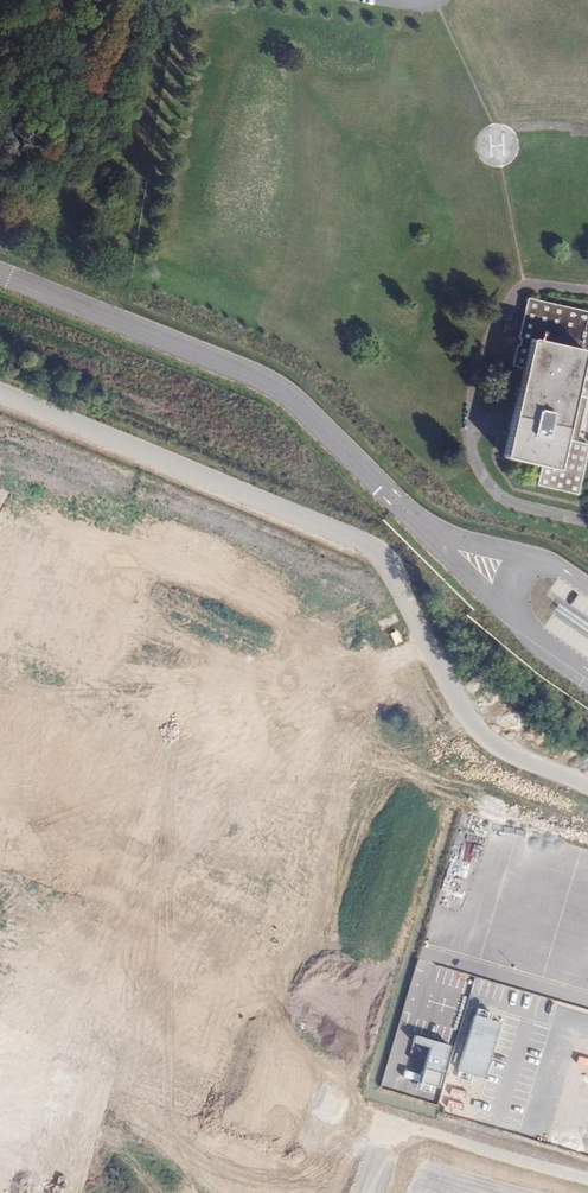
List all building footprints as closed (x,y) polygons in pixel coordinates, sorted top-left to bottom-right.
[(526,303),(512,364),(512,365),(514,366),(523,369),(504,455),(504,457),(505,458),(541,466),(537,483),(537,485),(538,485),(576,495),(577,494),(578,493),(587,450),(587,445),(587,444),(569,440),(580,397),(587,398),(587,311),(529,298),(527,298),(526,300),(526,303)] [(434,1104),(476,977),(419,959),(380,1086),(434,1104)]
